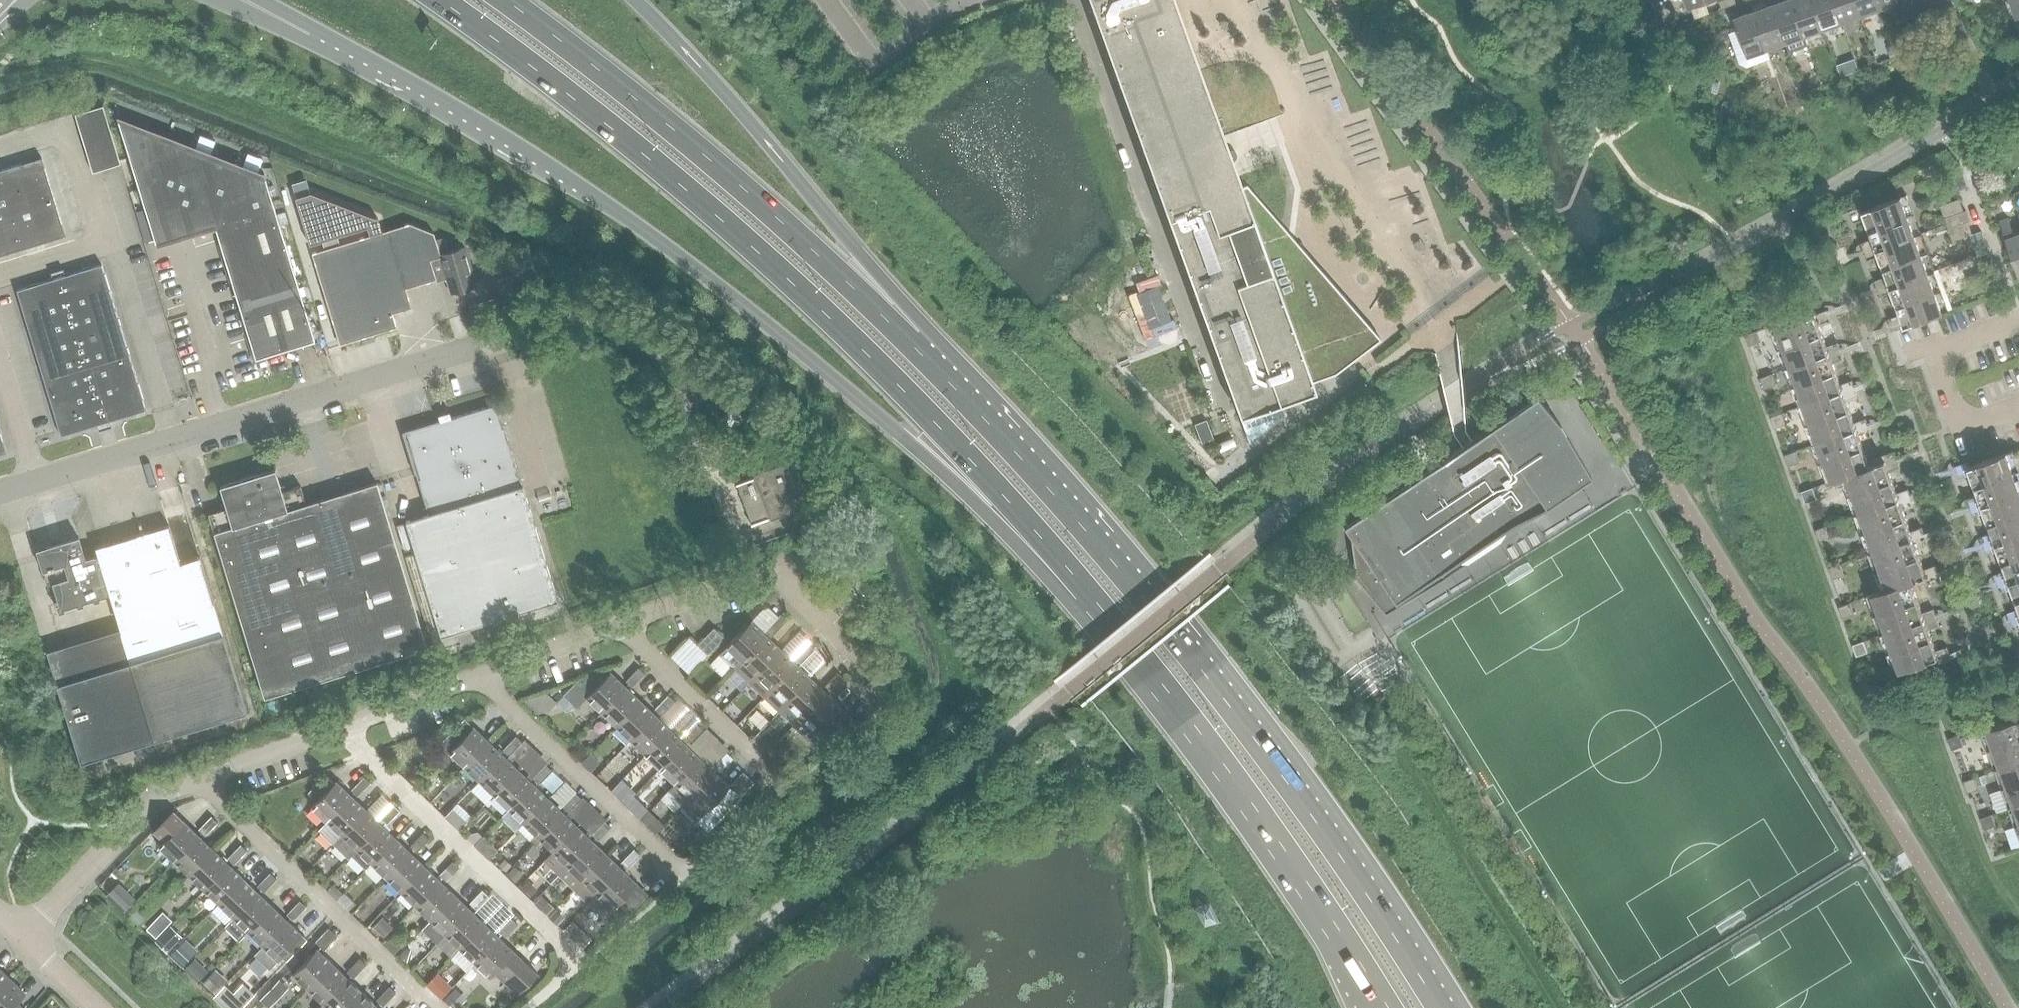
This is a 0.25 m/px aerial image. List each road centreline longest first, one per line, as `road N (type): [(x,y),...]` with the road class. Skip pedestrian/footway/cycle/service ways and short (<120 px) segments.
road 1 (trunk): [(312,28),(565,178),(723,294),(912,451),(1013,519)]
road 2 (trunk): [(1439,1007),(1212,685),(919,353)]
road 3 (trunk): [(437,0),(567,94),(744,240),(938,427),(1013,519)]
road 4 (unclassified): [(0,489),(487,340),(580,297),(682,362)]
road 5 (residential): [(481,680),(666,863),(686,870),(779,793),(777,778),(623,627)]
road 6 (trunk): [(1013,519),(1116,634),(1380,1007)]
road 7 (trunk): [(919,353),(688,142),(505,0)]
road 8 (trunk): [(919,353),(860,256),(633,0)]
road 9 (residential): [(338,729),(570,951),(576,965),(526,1007)]
road 10 (residential): [(437,1007),(199,782)]
road 11 (residential): [(21,937),(152,801),(199,782)]
road 12 (residential): [(802,609),(837,613),(847,604),(847,563),(836,550),(772,569)]
road 13 (residential): [(623,627),(772,569)]
road 14 (residential): [(481,680),(623,627)]
road 15 (residential): [(338,729),(481,680)]
road 16 (residential): [(199,782),(338,729)]

